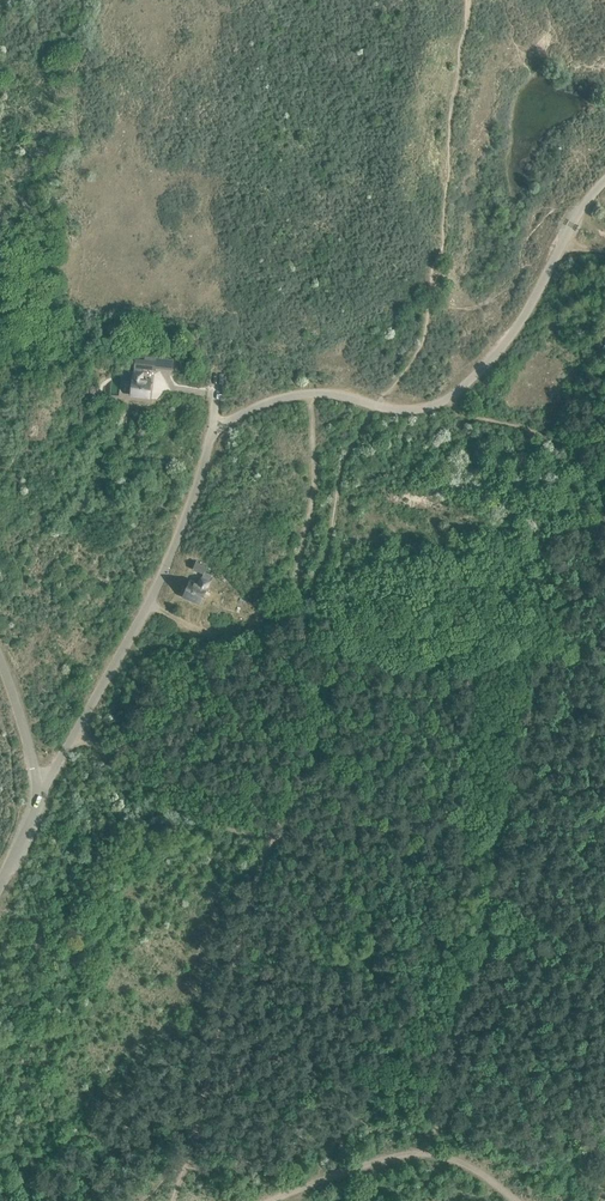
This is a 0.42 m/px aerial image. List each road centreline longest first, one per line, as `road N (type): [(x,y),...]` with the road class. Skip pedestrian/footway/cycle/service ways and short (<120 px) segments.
road 1 (unclassified): [(214,429),(261,404),(313,396),(398,411),(460,392),(518,327),(578,211),(604,183)]
road 2 (unclassified): [(42,795),(164,572),(214,429)]
road 3 (unclassified): [(42,795),(0,663)]

